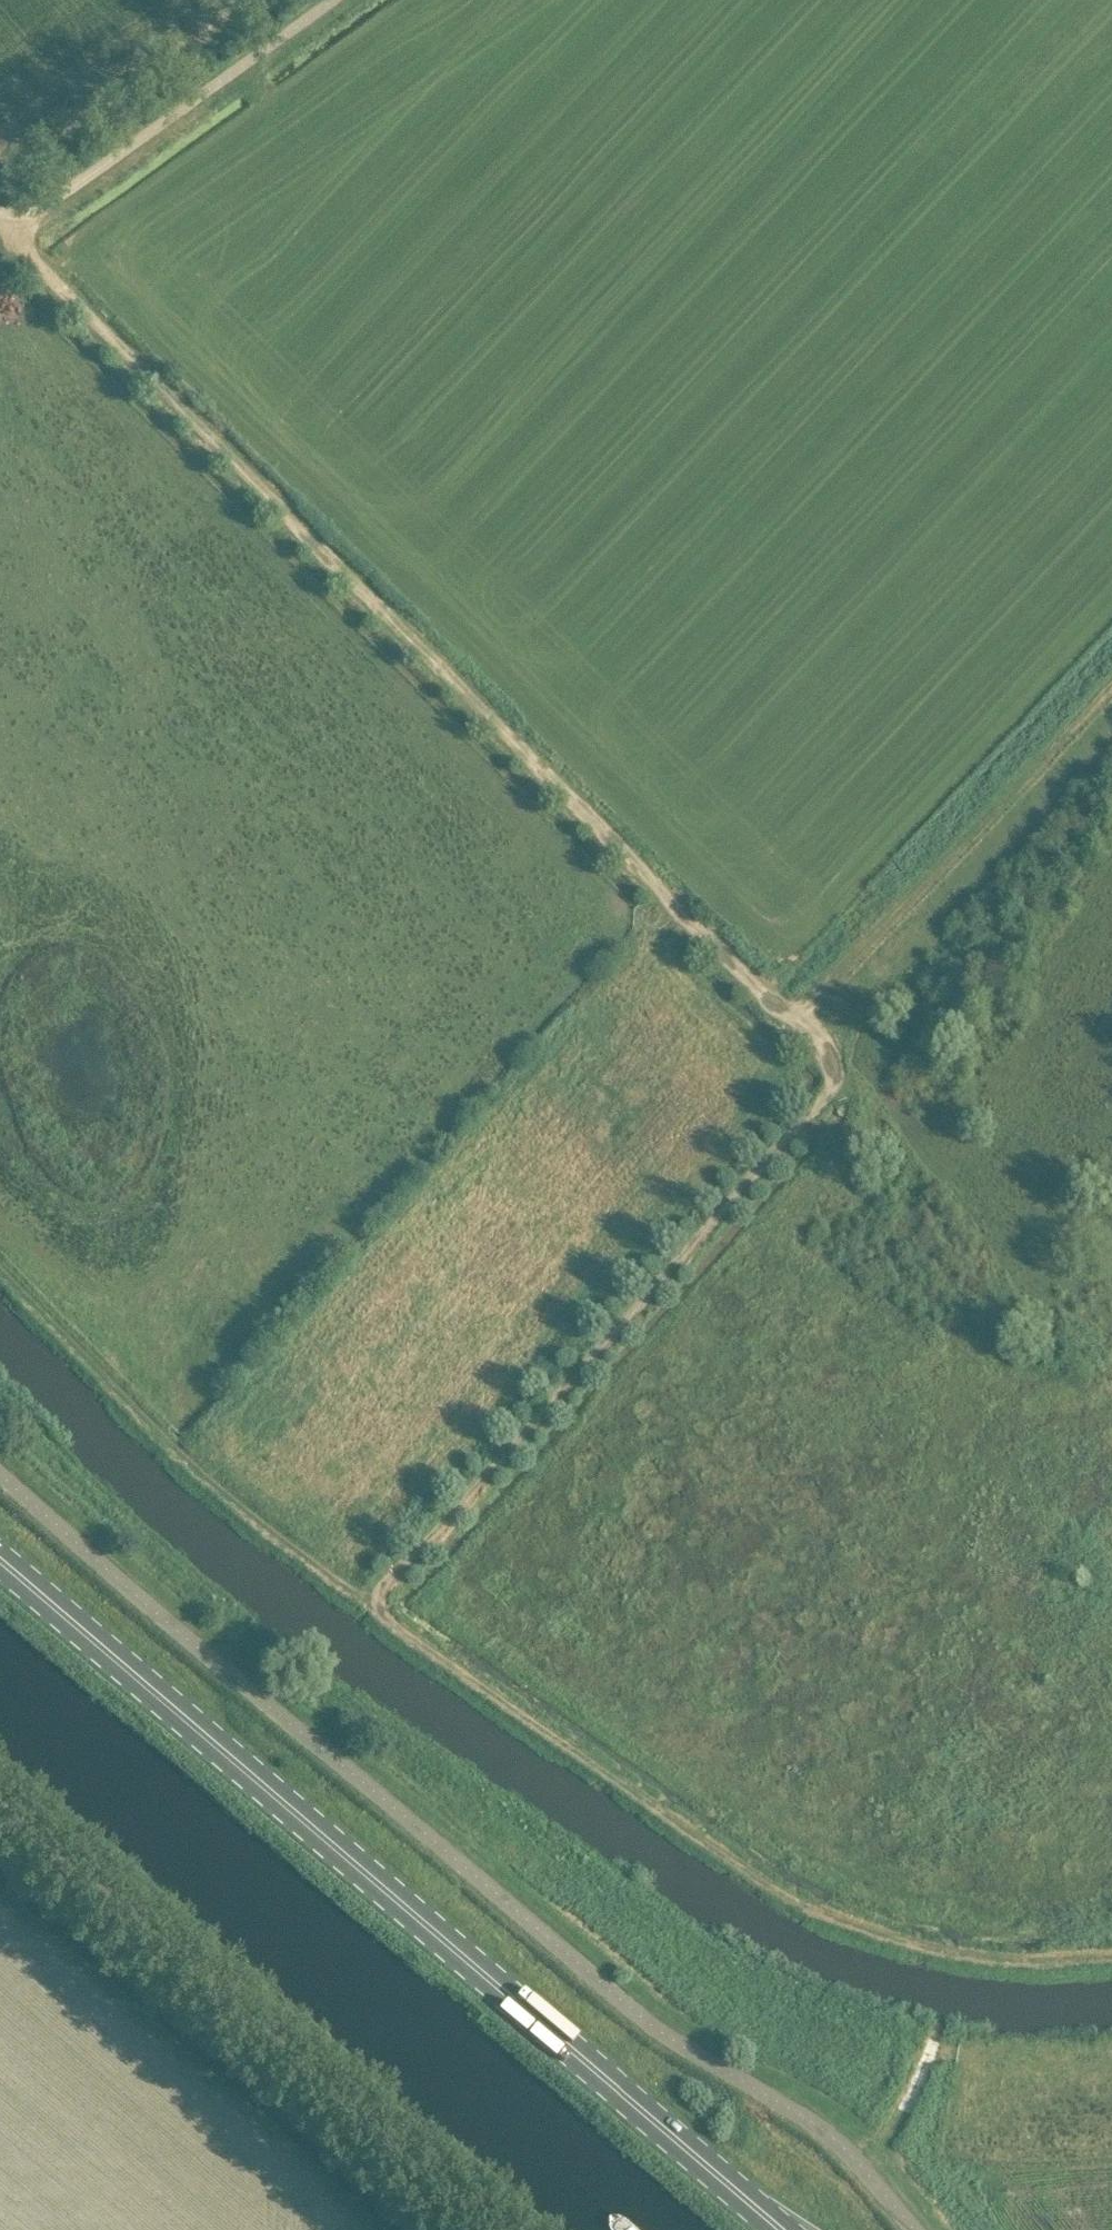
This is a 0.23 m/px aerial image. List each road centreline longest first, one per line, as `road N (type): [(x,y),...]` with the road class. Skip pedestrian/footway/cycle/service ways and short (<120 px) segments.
road 1 (unclassified): [(915,2229),(829,2137),(643,2030),(457,1879),(0,1473)]
road 2 (primary): [(775,2229),(0,1568)]
road 3 (track): [(371,1604),(395,1629),(836,1914),(945,1951),(1028,1960),(1111,1955)]
road 4 (unclassified): [(471,2229),(0,1828)]
road 5 (track): [(0,1272),(211,1482),(371,1604)]

